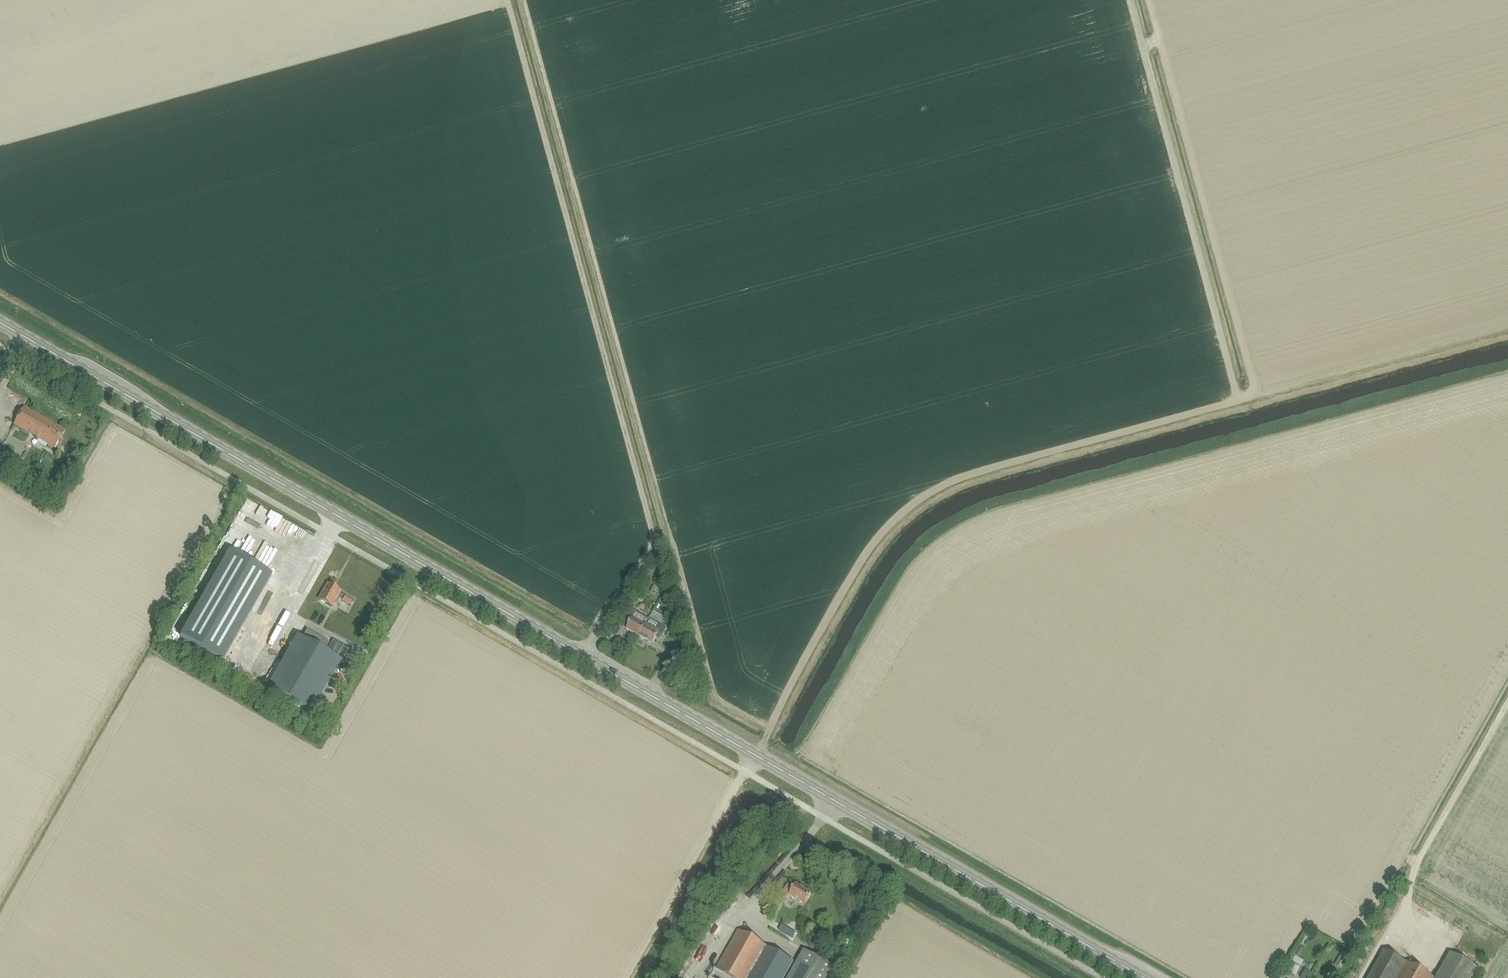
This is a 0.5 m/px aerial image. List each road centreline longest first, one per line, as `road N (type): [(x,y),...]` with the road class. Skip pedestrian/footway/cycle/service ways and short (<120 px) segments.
road 1 (primary): [(583,656),(30,339)]
road 2 (primary): [(1145,977),(833,800)]
road 3 (track): [(737,784),(626,977)]
road 4 (primary): [(754,754),(649,694)]

